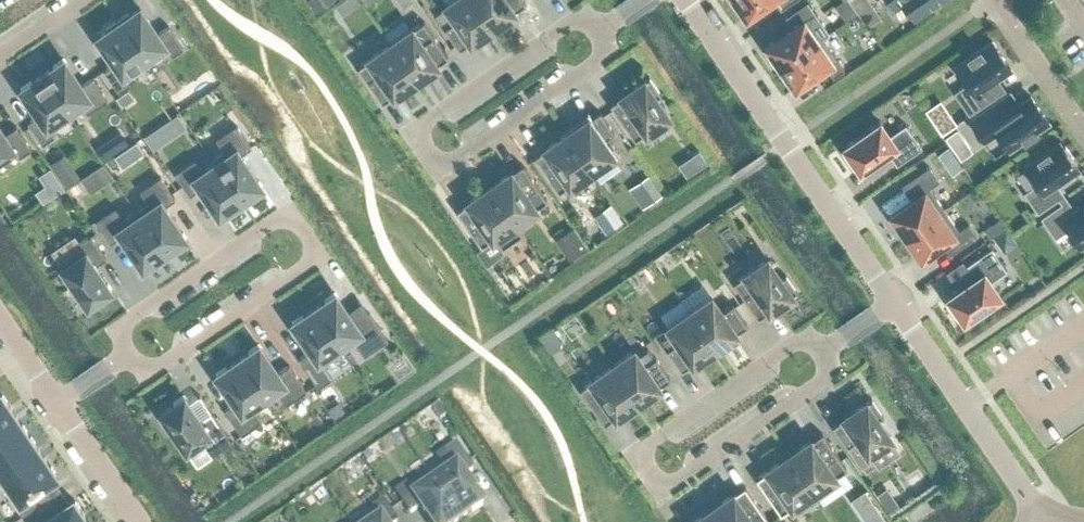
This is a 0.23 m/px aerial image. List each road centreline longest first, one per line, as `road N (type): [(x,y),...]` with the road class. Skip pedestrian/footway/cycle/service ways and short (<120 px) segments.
road 1 (residential): [(122,355),(158,366),(310,264),(314,240),(301,218),(271,216),(129,316),(123,331)]
road 2 (residential): [(827,347),(790,344),(634,451),(661,491),(817,383),(830,361)]
road 3 (residential): [(601,25),(567,22),(412,130),(438,168),(595,61),(604,35)]
road 4 (residential): [(689,0),(894,299)]
road 5 (residential): [(894,299),(1049,515)]
road 6 (residential): [(997,0),(1083,126)]
road 7 (residential): [(51,406),(130,521)]

